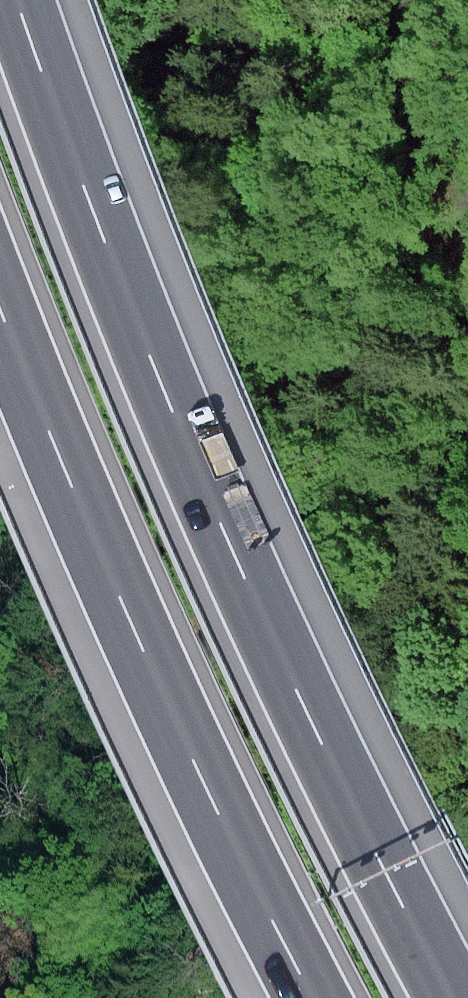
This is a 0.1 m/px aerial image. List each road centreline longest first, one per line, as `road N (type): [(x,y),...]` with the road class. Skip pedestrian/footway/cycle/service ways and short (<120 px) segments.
road 1 (motorway): [(456,997),(234,549),(97,214),(22,0)]
road 2 (motorway): [(0,316),(178,738),(309,997)]
road 3 (track): [(467,200),(434,115),(416,0)]

